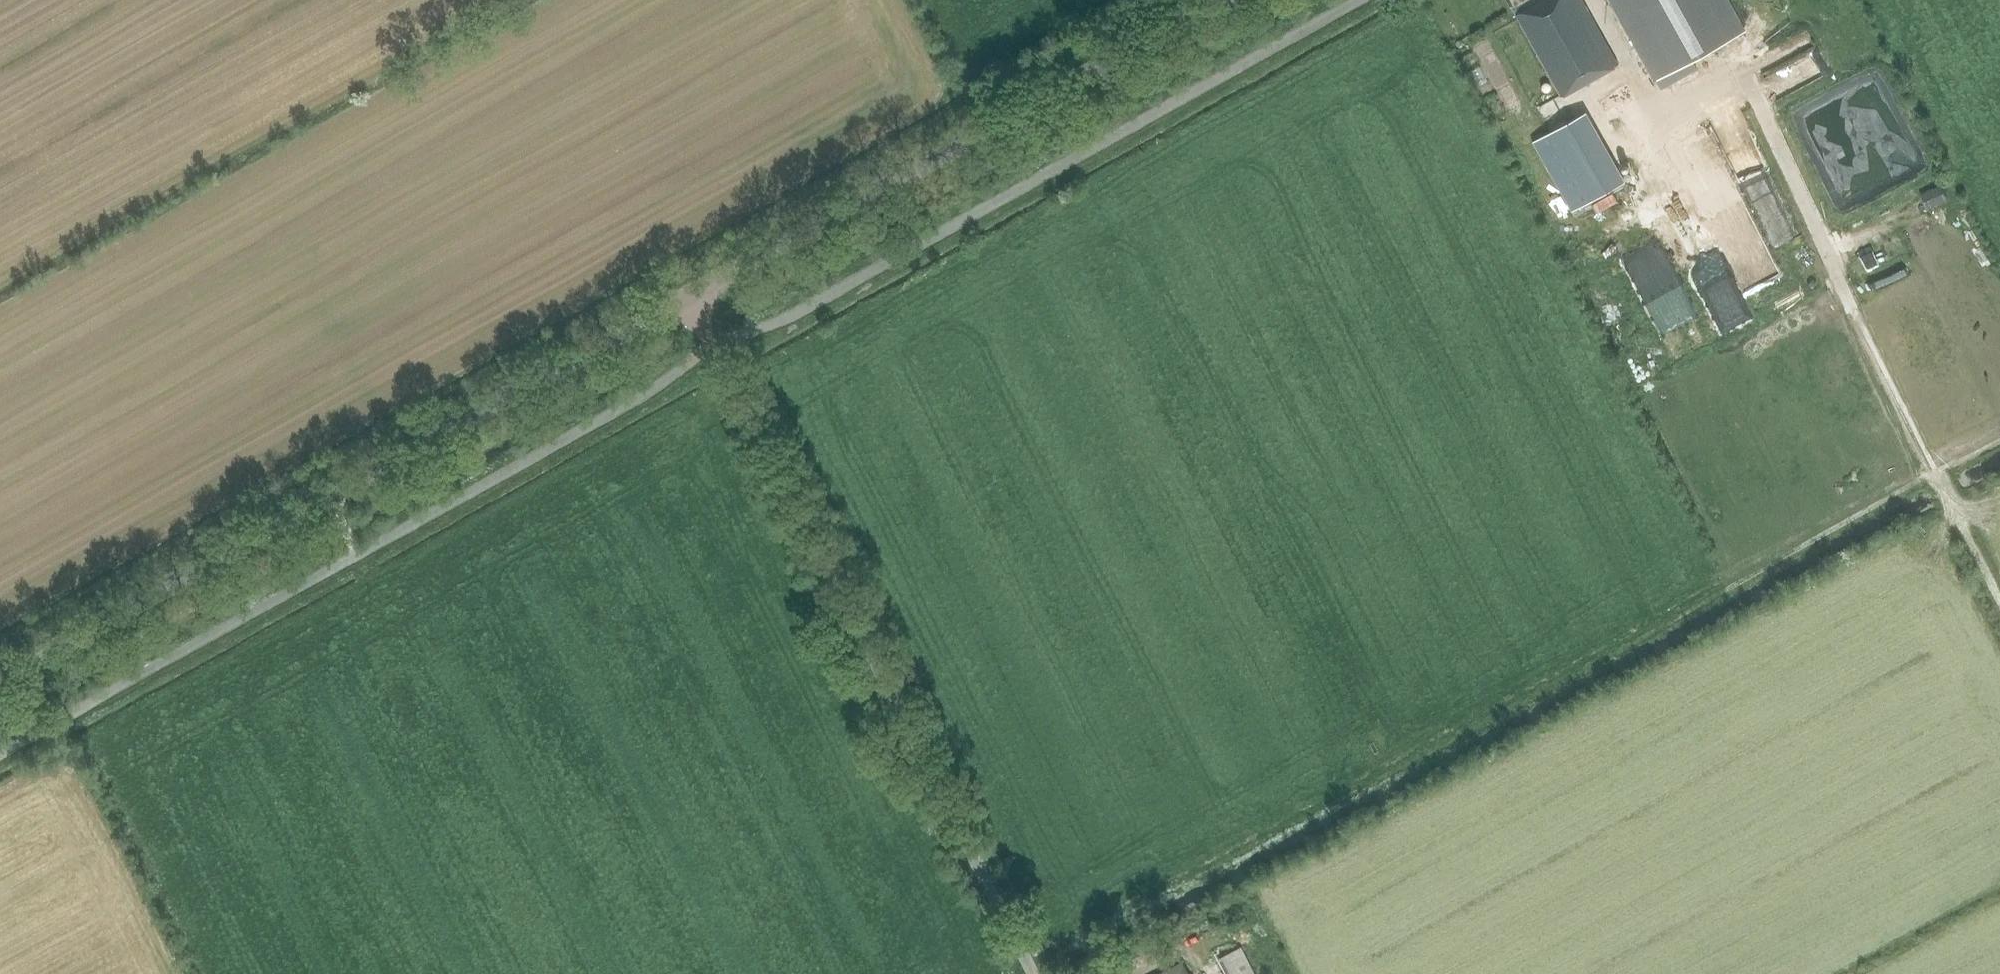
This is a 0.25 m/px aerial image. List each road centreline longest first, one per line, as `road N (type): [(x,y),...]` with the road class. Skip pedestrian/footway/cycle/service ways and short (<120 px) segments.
road 1 (secondary): [(0,680),(1222,0)]

